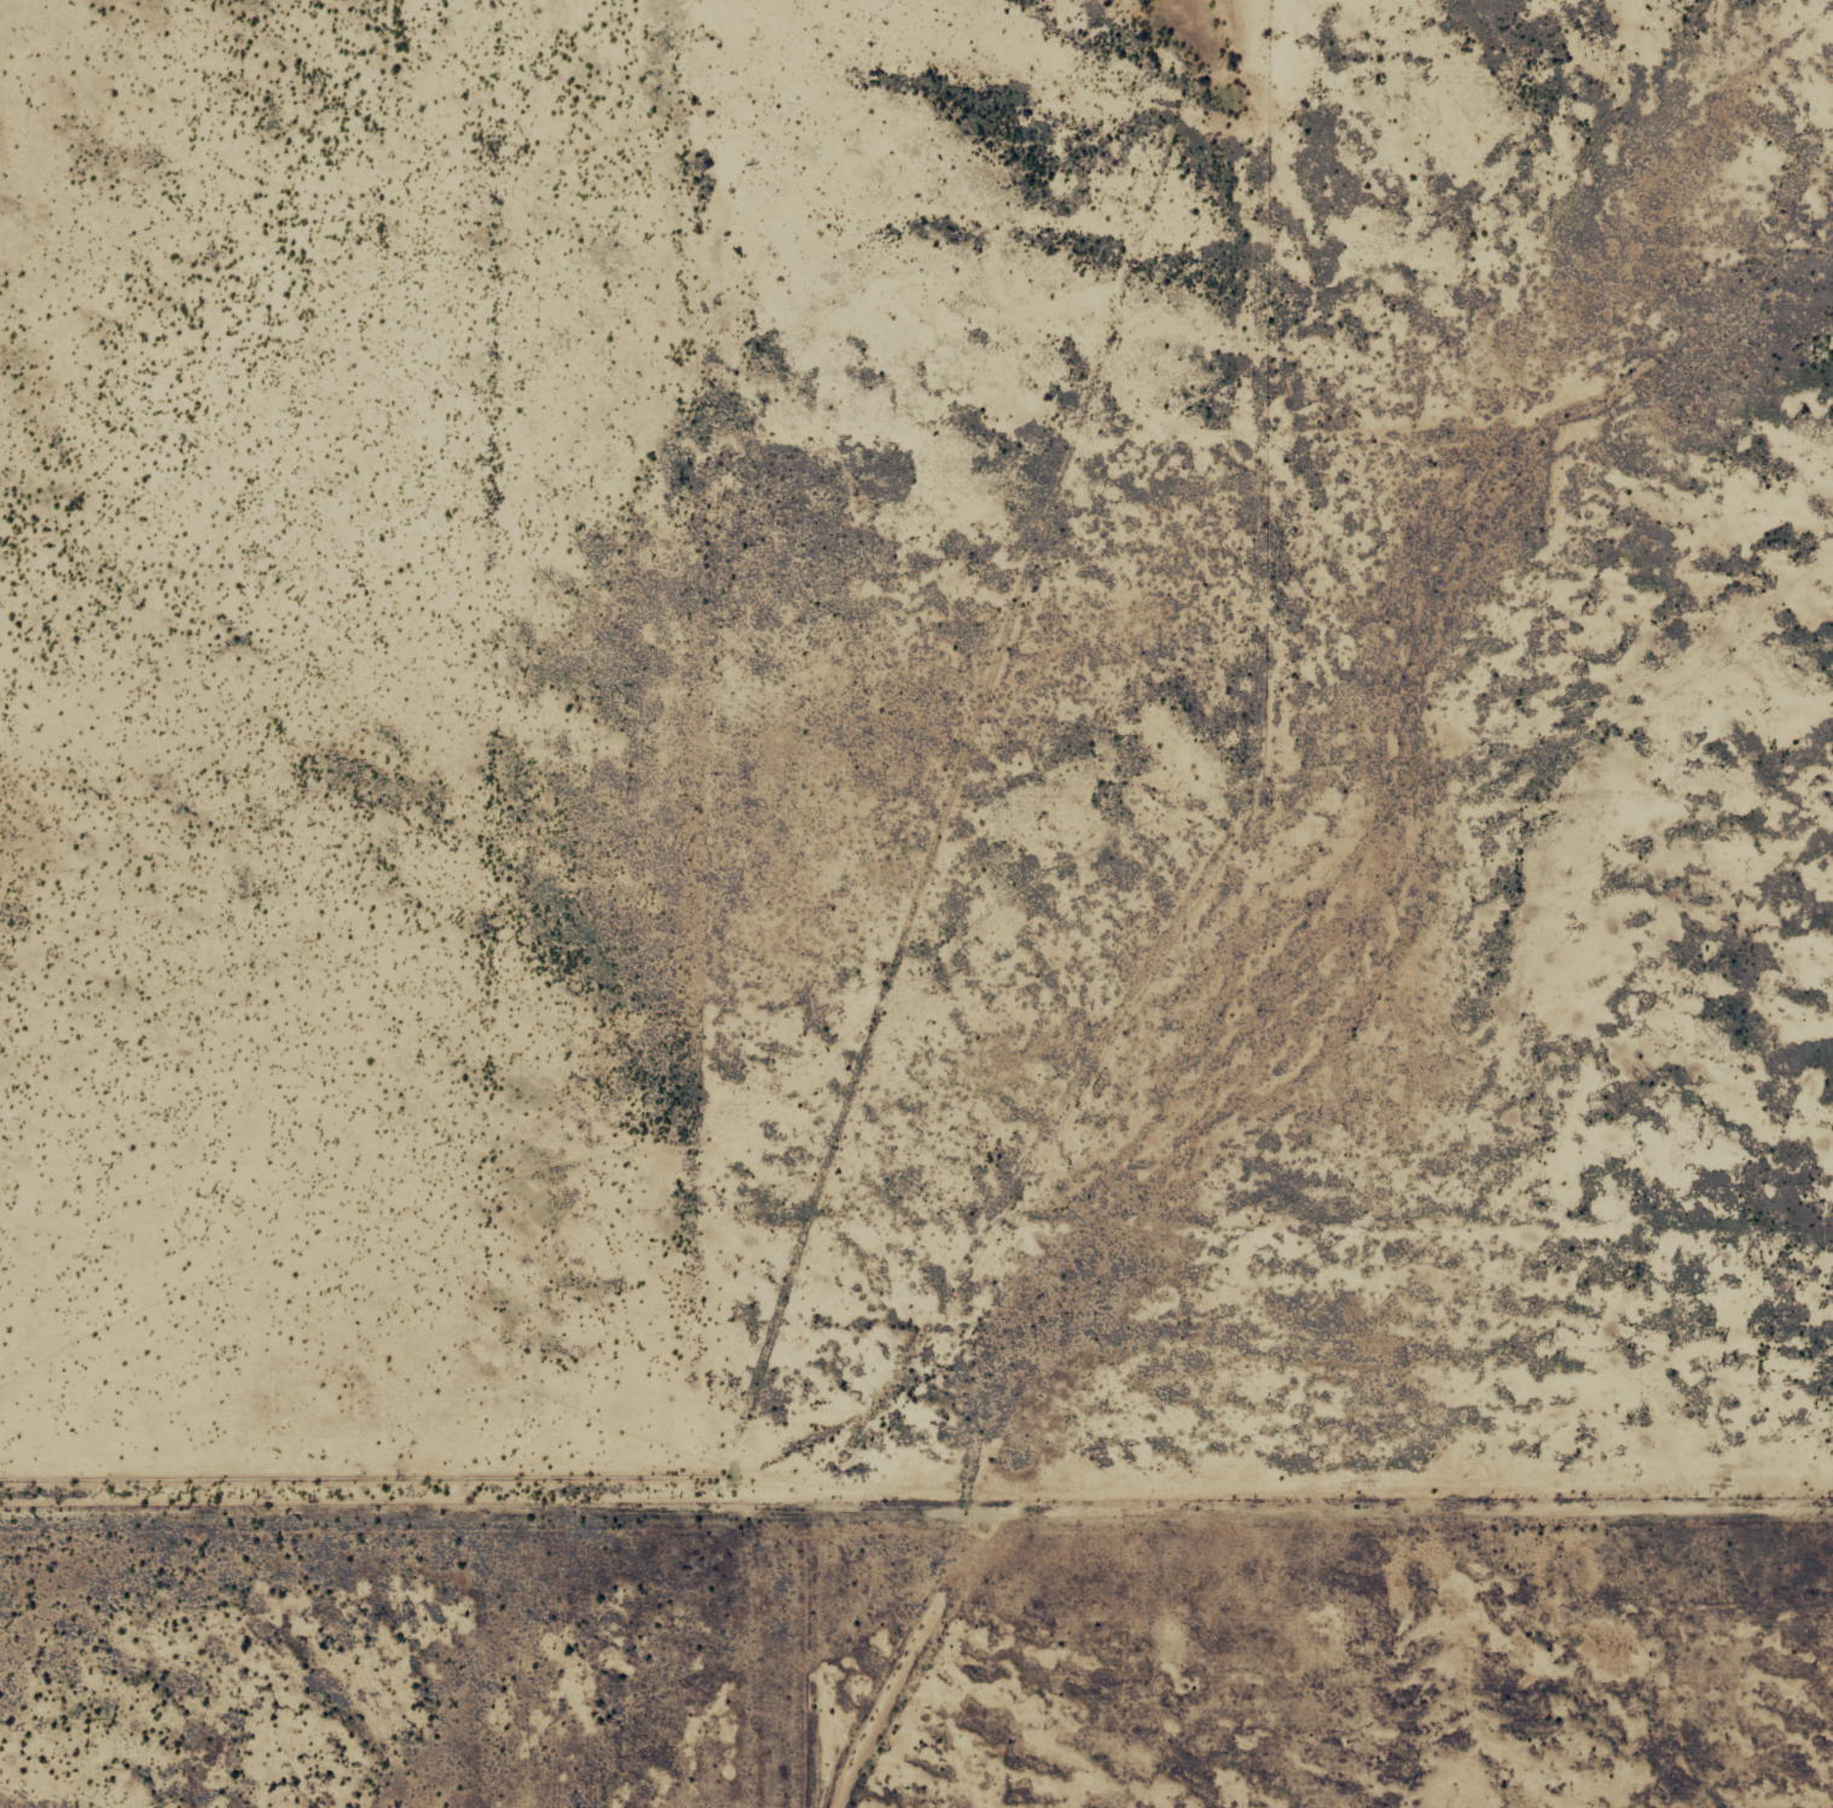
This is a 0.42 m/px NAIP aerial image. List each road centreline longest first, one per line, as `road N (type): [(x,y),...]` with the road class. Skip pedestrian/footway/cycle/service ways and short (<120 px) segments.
road 1 (track): [(0,1551),(1832,1547)]

